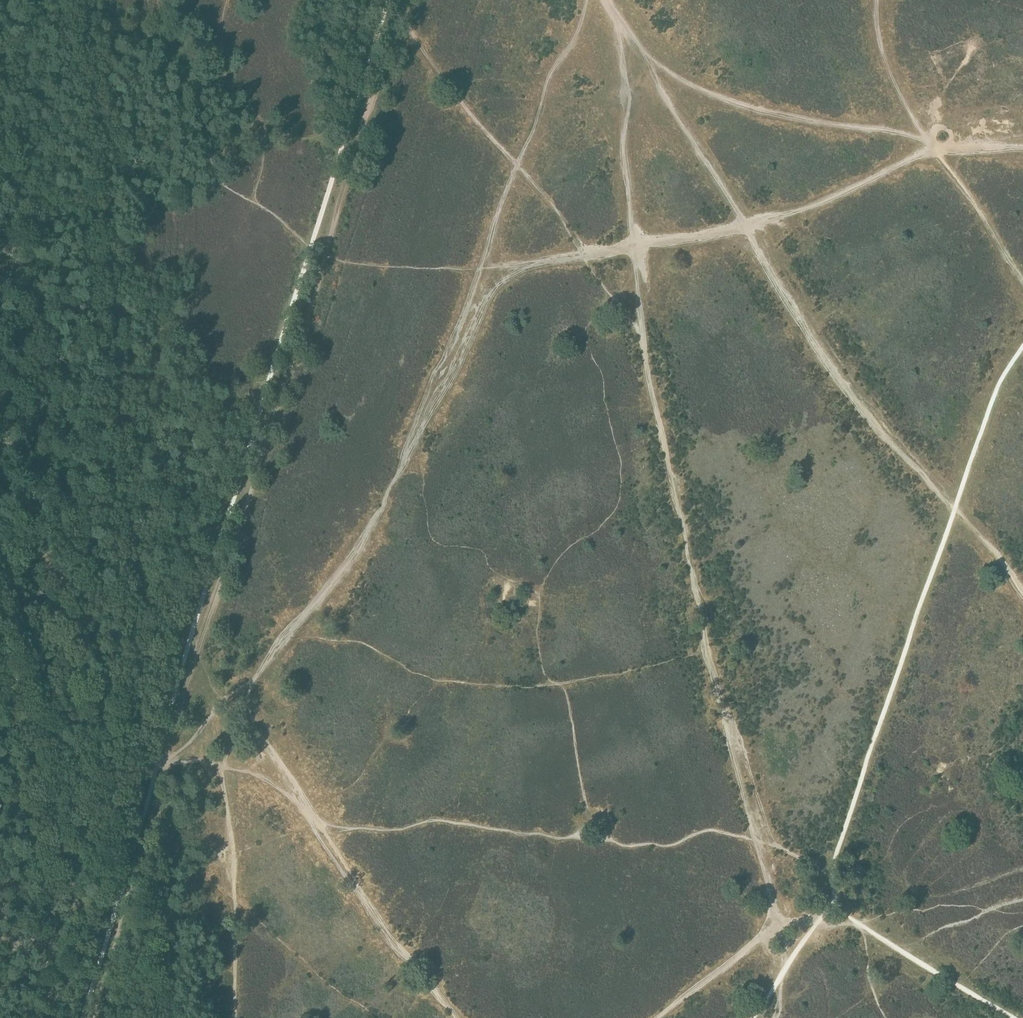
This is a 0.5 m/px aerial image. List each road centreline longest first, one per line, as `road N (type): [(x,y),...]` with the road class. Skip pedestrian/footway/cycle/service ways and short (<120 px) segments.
road 1 (track): [(32,724),(57,852)]

